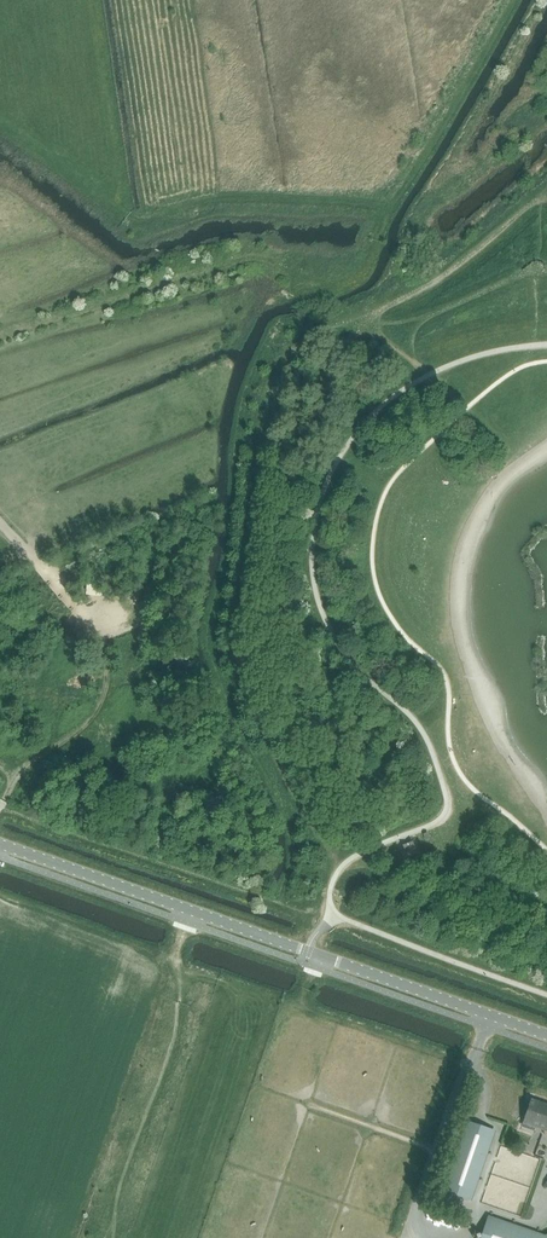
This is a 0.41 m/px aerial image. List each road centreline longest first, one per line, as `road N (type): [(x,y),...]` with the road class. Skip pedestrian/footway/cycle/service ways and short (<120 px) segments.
road 1 (track): [(513,0),(351,281),(311,295),(222,260),(0,334)]
road 2 (tertiary): [(546,1035),(0,845)]
road 3 (track): [(0,524),(74,603),(106,664),(105,689),(79,732),(25,766),(0,803)]

